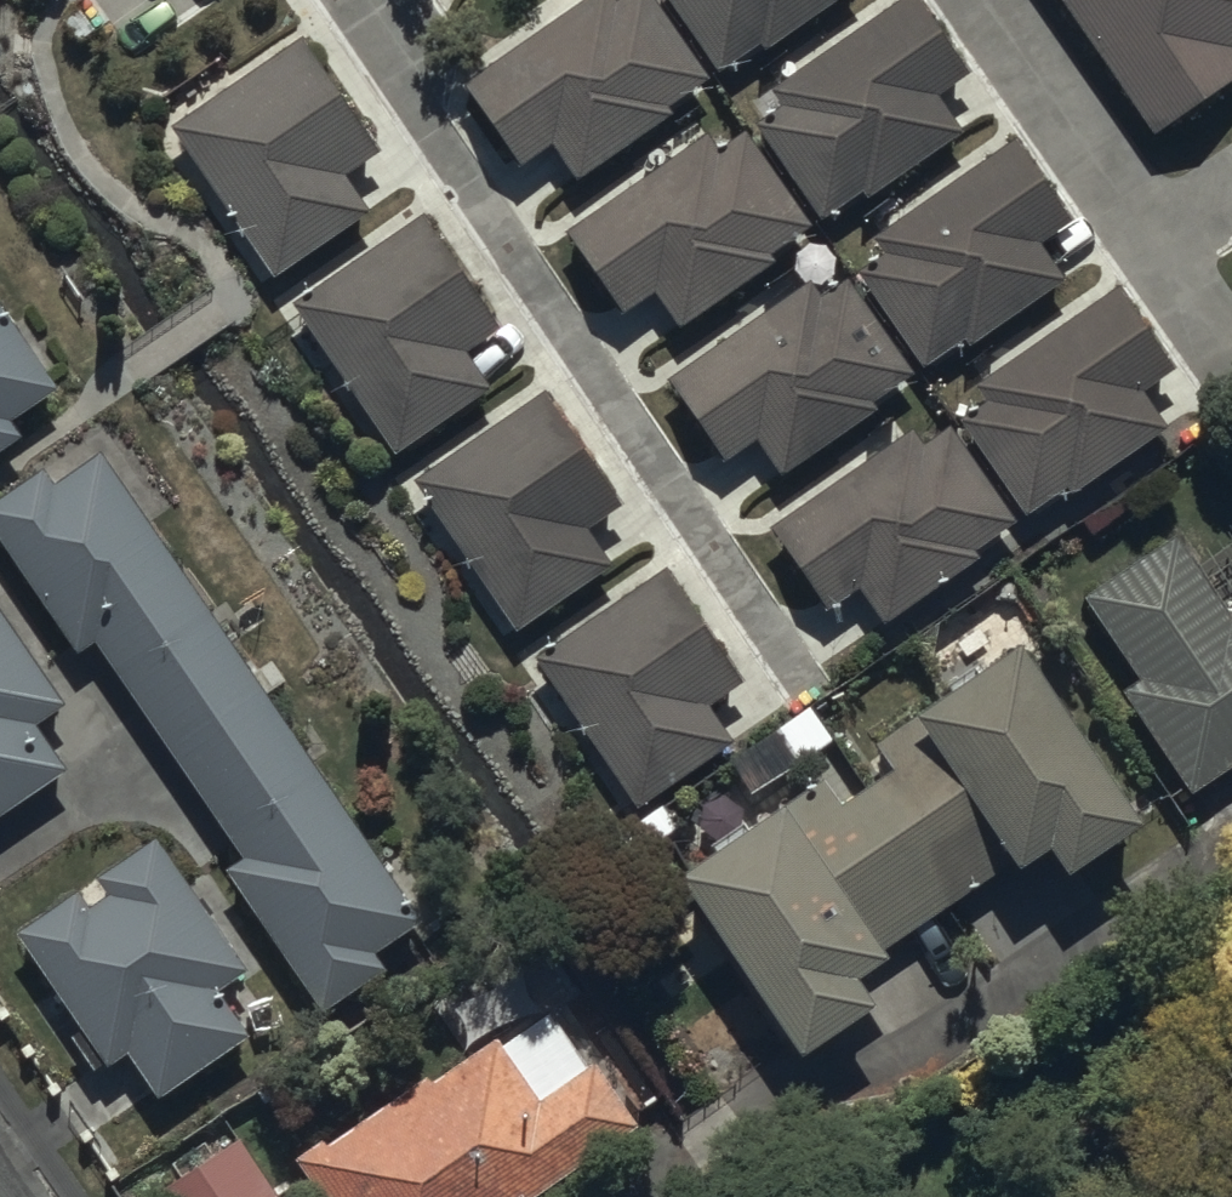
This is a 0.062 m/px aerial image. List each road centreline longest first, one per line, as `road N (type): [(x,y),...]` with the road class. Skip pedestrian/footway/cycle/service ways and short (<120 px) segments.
road 1 (residential): [(1155,891),(925,1044),(780,1091),(617,1196)]

